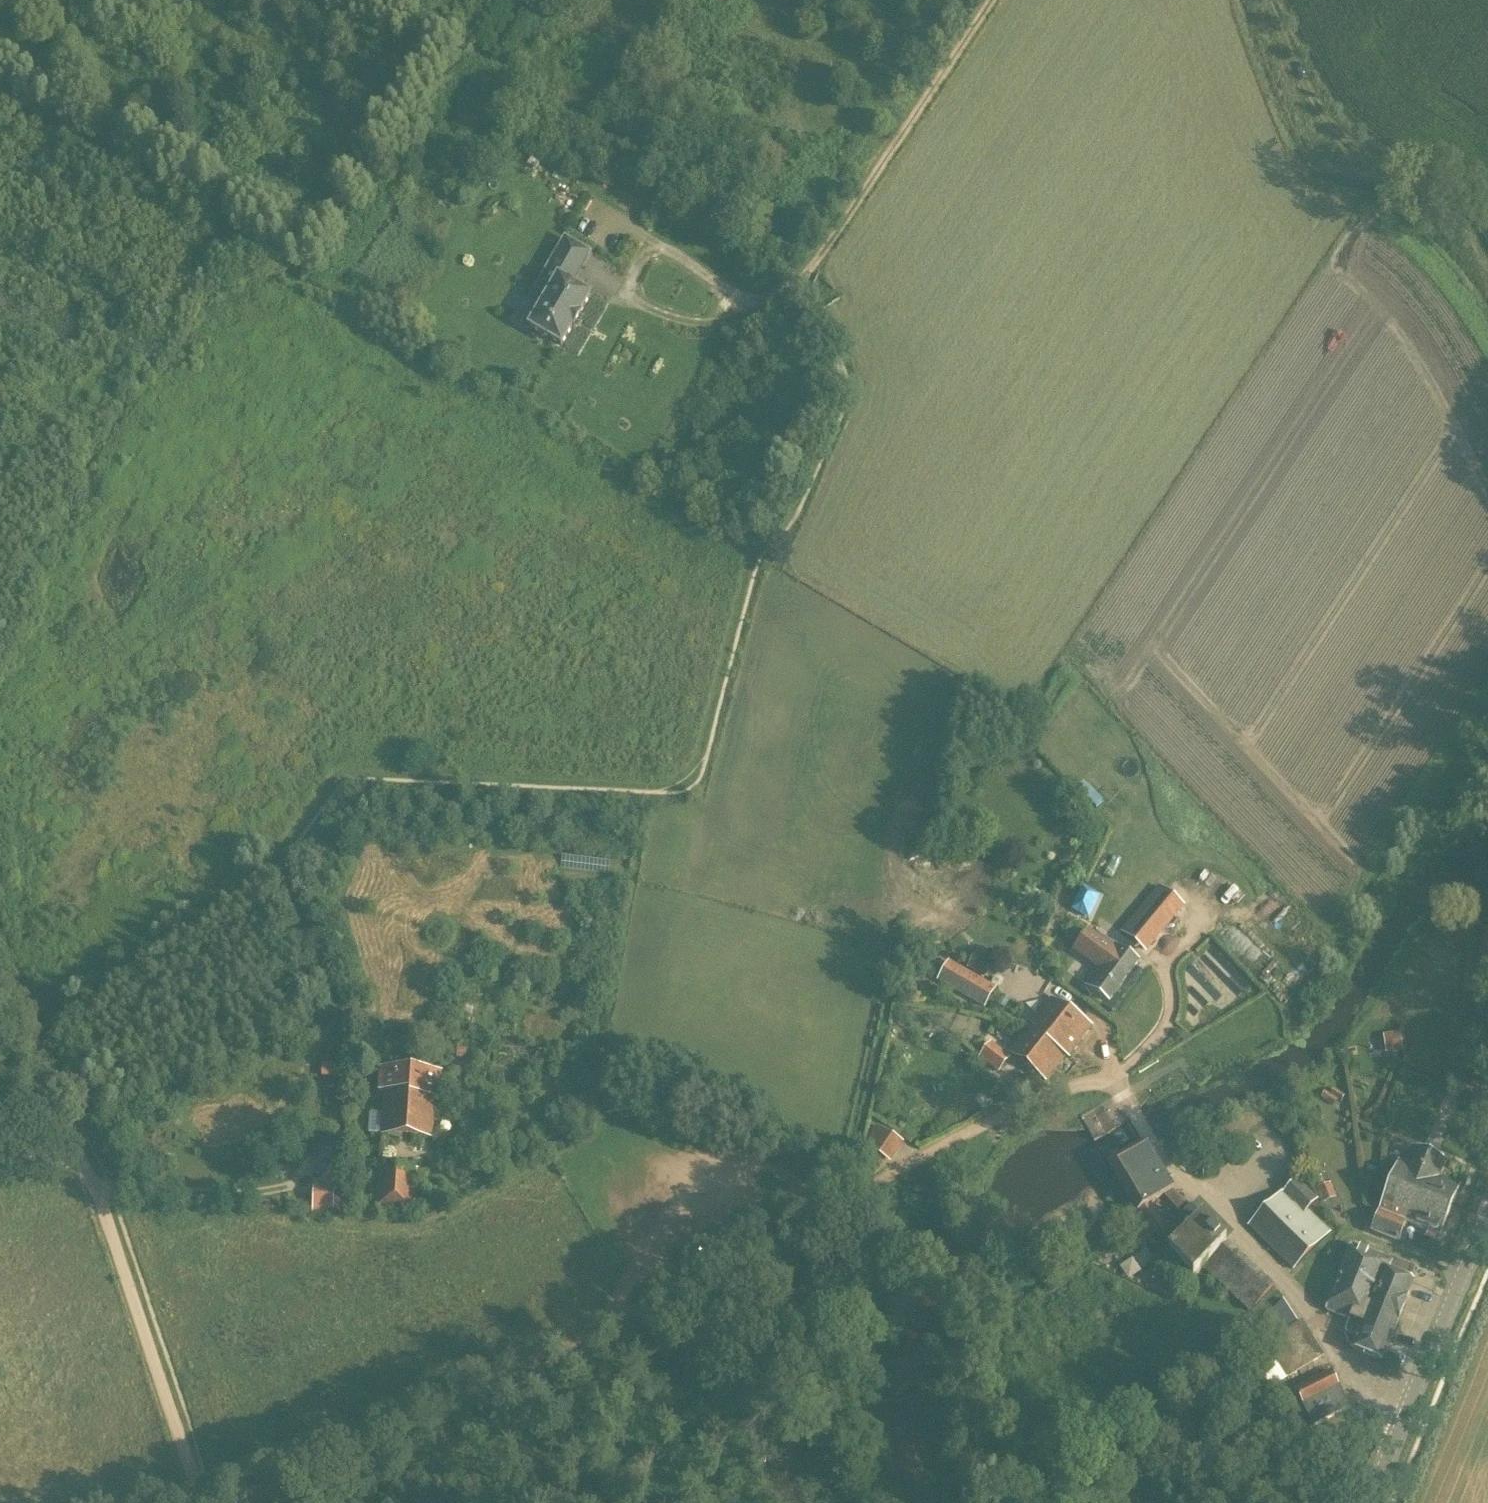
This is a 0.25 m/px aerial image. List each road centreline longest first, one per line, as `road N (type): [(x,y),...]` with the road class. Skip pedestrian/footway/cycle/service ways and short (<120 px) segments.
road 1 (track): [(1130,1110),(1114,1079),(1045,1096),(240,1502)]
road 2 (track): [(419,13),(820,256)]
road 3 (unclassified): [(1406,1410),(1372,1395),(1337,1361),(1293,1293),(1174,1174),(1130,1110)]
road 4 (track): [(199,1502),(96,1189),(80,1166)]
road 5 (track): [(1487,263),(1440,196),(1334,124),(1267,0)]
road 6 (track): [(803,281),(990,0)]
road 7 (track): [(1047,985),(1093,1019),(1114,1079),(1165,1028),(1168,988),(1158,955)]
road 8 (track): [(747,303),(665,248),(645,257),(632,278),(636,300),(664,312),(730,316)]
road 9 (track): [(96,1189),(313,1201)]
road 10 (secondary): [(1406,1410),(1487,1216)]
road 11 (track): [(916,112),(746,0)]
road 12 (track): [(80,1166),(31,1051)]

